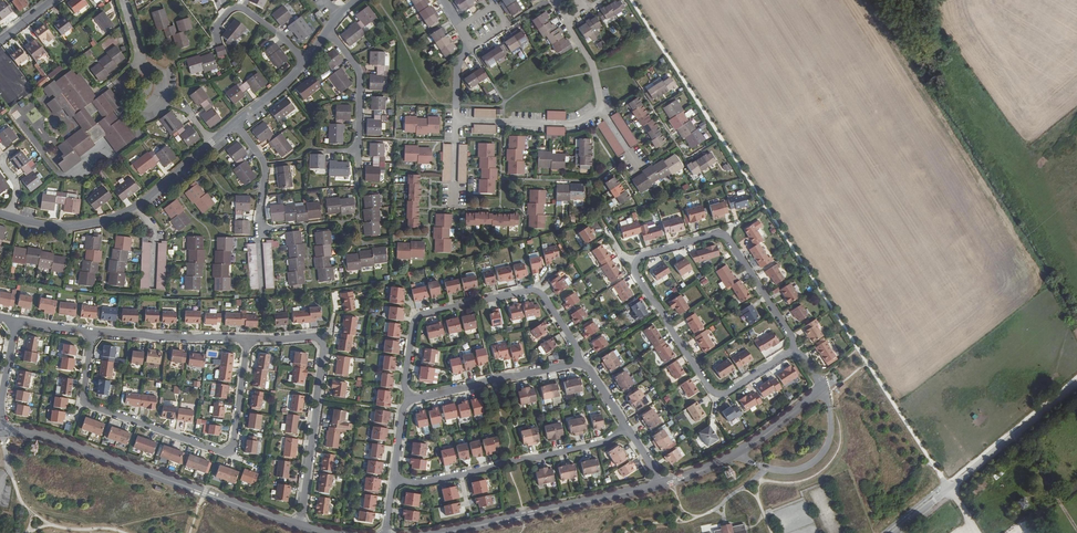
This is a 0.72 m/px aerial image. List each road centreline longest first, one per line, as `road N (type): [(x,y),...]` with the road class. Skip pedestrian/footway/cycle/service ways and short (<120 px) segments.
road 1 (residential): [(794,349),(724,234),(640,255),(634,276),(709,388),(731,391)]
road 2 (residential): [(92,330),(84,402),(224,453),(233,445),(248,339)]
road 3 (residential): [(299,526),(50,438),(4,432)]
road 4 (residential): [(581,361),(540,294),(529,289),(413,317),(403,399)]
road 5 (residential): [(236,123),(121,214),(69,226),(9,217)]
road 6 (residential): [(248,339),(321,341),(299,526)]
road 7 (residential): [(393,481),(424,483),(586,447),(626,428)]
road 8 (residential): [(794,349),(821,389),(746,447),(662,485)]
road 9 (residential): [(1076,384),(895,532)]
road 10 (residential): [(662,485),(447,532)]
road 11 (residential): [(403,399),(581,361)]
road 12 (residential): [(92,330),(248,339)]
road 13 (residential): [(602,111),(573,123),(457,121)]
road 14 (residential): [(290,226),(260,228),(265,164),(236,123)]
road 15 (residential): [(358,151),(359,72),(328,32)]
road 16 (residential): [(305,61),(239,8),(218,26),(219,43)]

